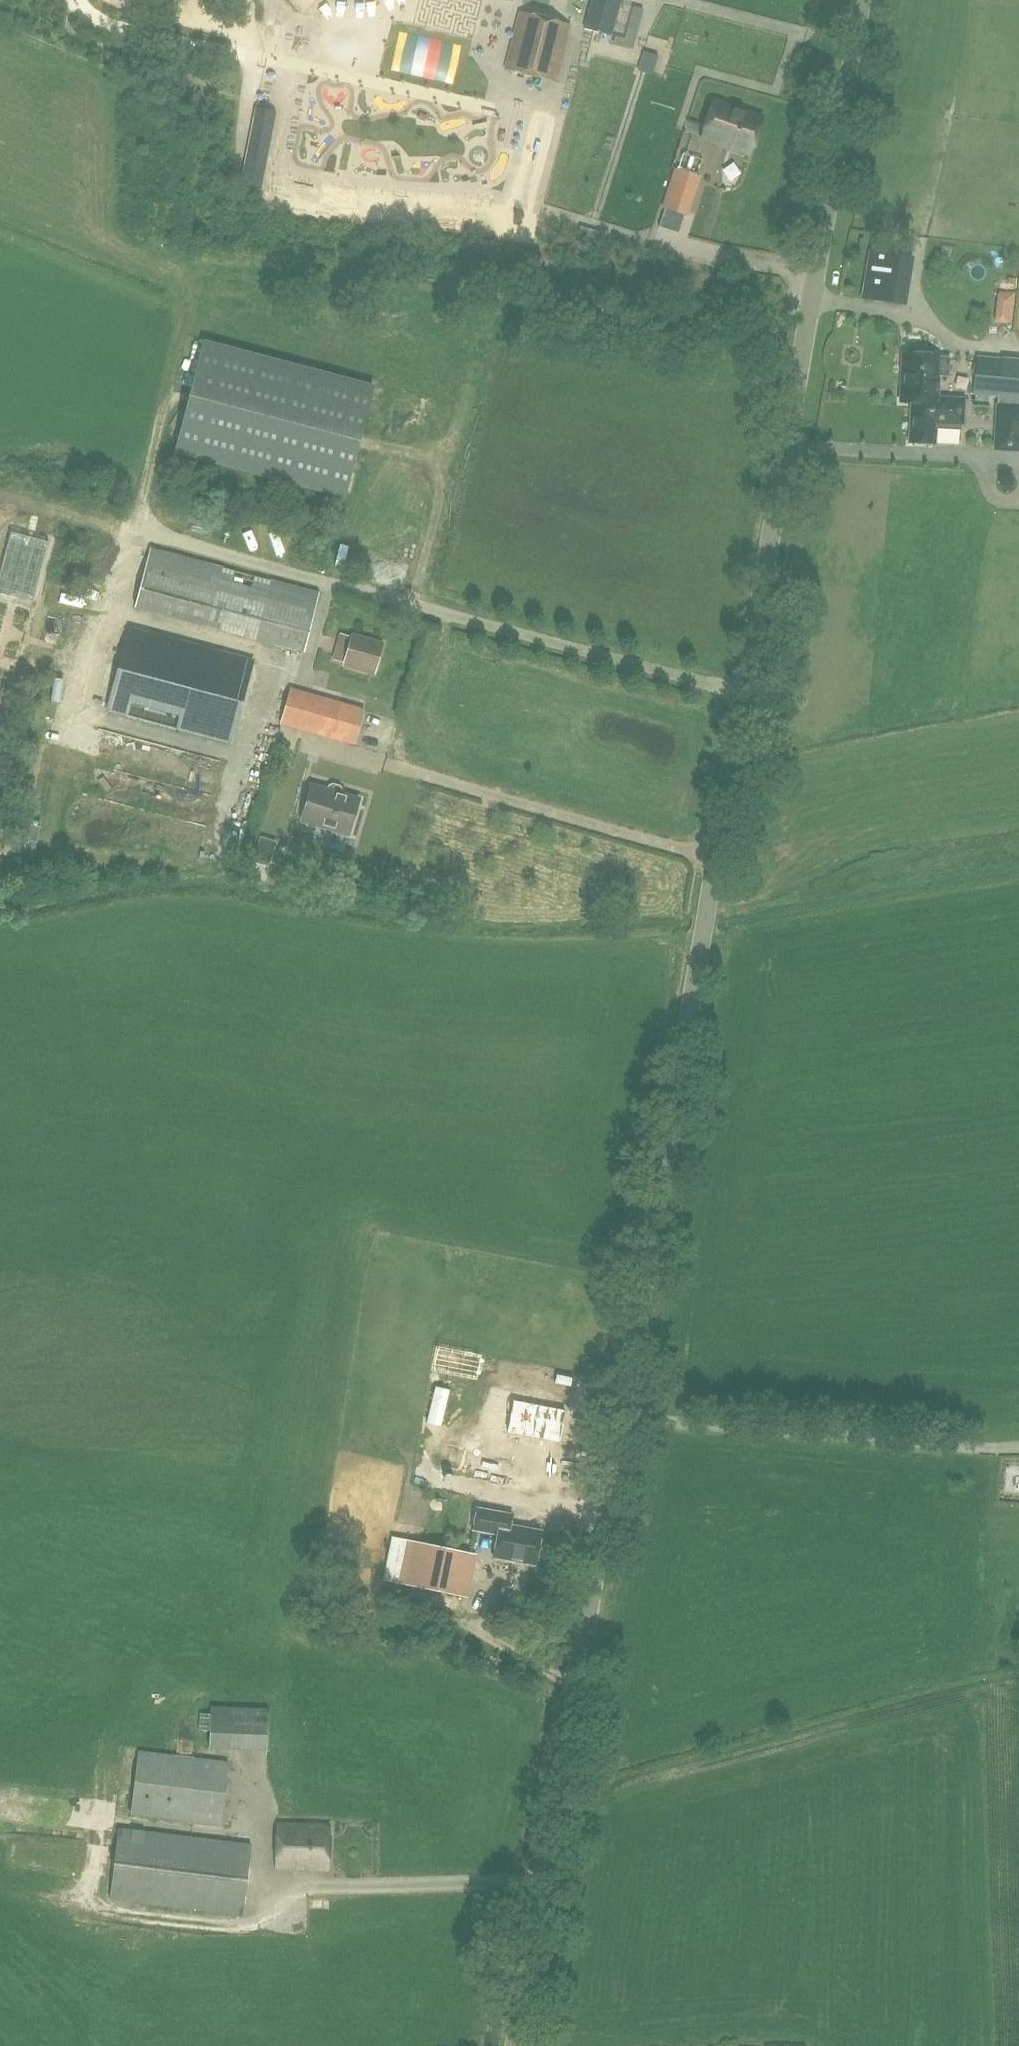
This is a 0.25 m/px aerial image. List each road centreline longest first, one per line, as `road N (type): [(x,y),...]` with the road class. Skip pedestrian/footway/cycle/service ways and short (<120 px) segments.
road 1 (unclassified): [(620,1416),(864,0)]
road 2 (unclassified): [(543,1882),(620,1416)]
road 3 (unclassified): [(1018,1442),(620,1416)]
road 4 (unclassified): [(543,1882),(311,1886)]
road 5 (unclassified): [(513,2045),(543,1882)]

